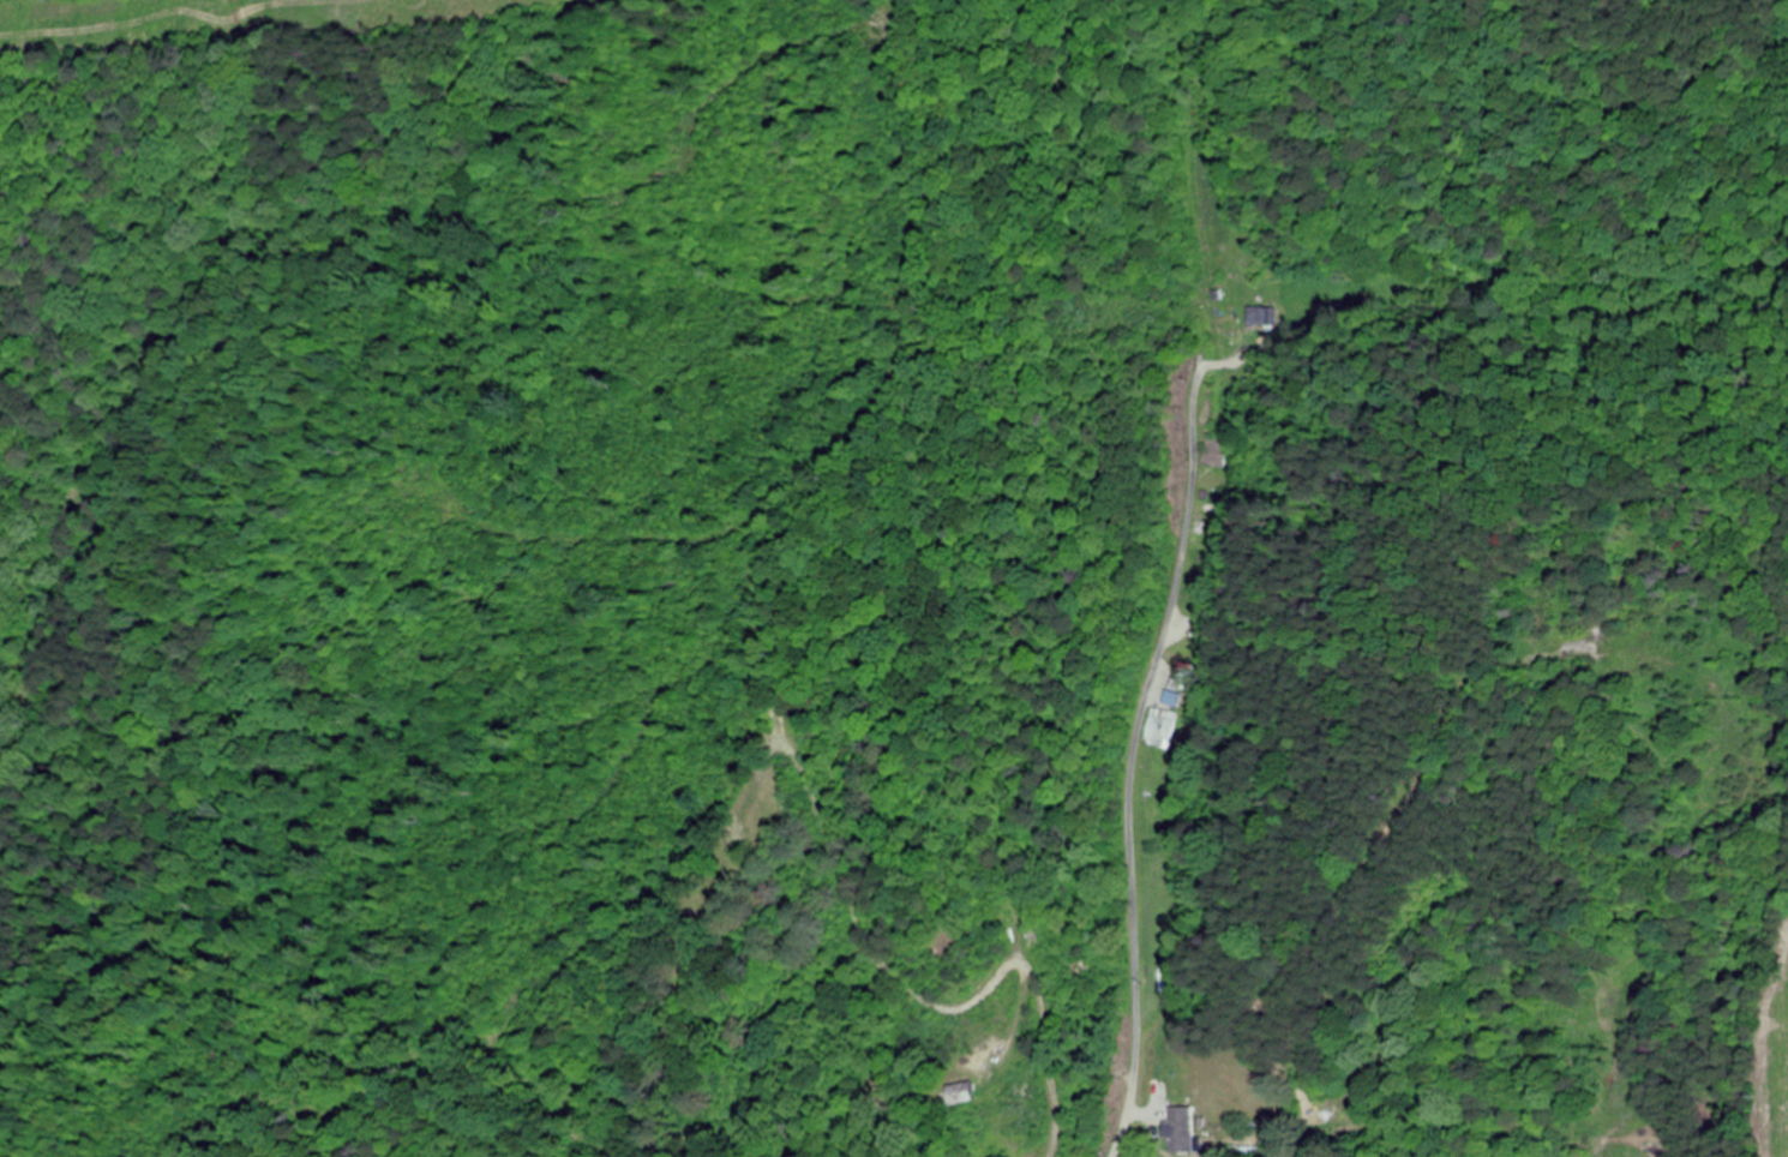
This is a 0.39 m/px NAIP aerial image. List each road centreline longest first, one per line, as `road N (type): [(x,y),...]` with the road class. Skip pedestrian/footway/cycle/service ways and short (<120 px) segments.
road 1 (residential): [(1114,1156),(1133,1085),(1136,1013),(1129,773),(1182,547),(1200,355)]

